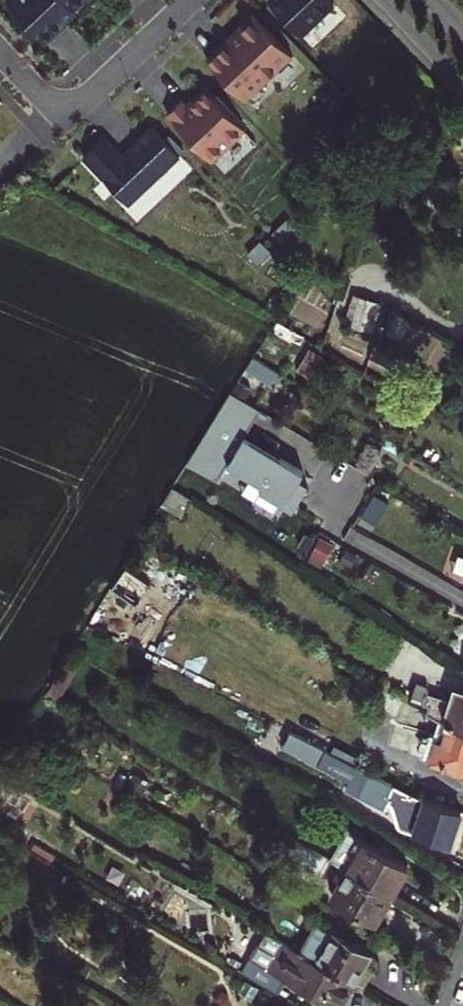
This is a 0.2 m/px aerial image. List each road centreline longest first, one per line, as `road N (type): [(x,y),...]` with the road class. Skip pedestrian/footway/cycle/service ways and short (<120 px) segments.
road 1 (residential): [(190,0),(78,103),(49,100),(0,51)]

